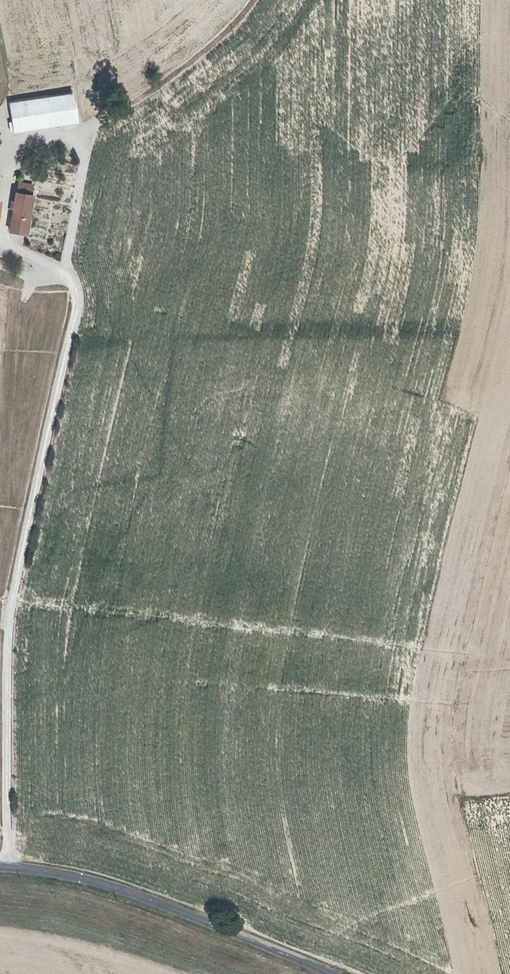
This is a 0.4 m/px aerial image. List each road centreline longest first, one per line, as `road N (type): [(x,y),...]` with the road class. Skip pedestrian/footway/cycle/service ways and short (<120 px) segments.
road 1 (unclassified): [(92,125),(65,246),(75,324),(8,635),(8,869)]
road 2 (tertiary): [(326,973),(83,880),(8,869)]
road 3 (track): [(256,0),(232,33),(151,94),(92,125),(4,141),(0,131)]

